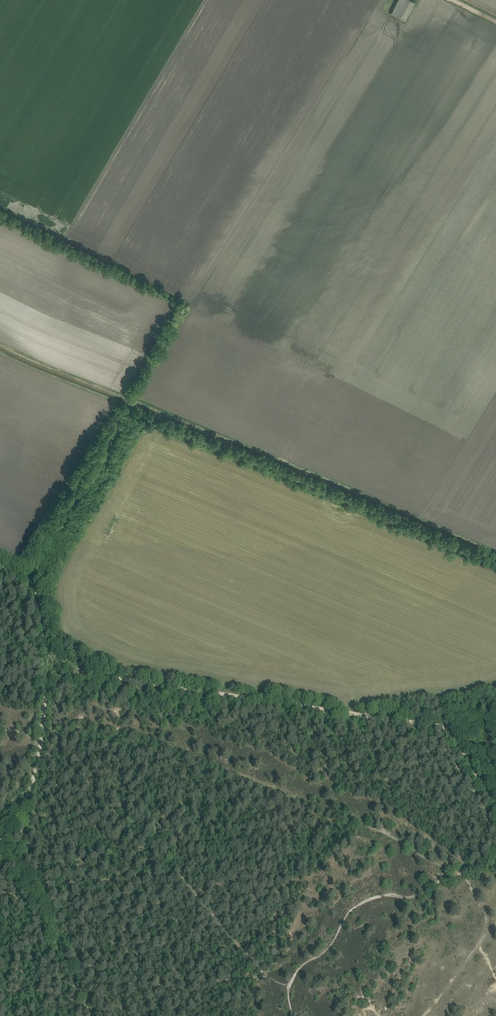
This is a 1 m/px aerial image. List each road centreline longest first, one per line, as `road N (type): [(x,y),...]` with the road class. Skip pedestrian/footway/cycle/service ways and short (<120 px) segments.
road 1 (track): [(495,554),(0,342)]
road 2 (track): [(495,810),(435,726),(91,675),(50,650)]
road 3 (track): [(86,1004),(26,884)]
road 4 (track): [(42,724),(36,768),(4,841)]

